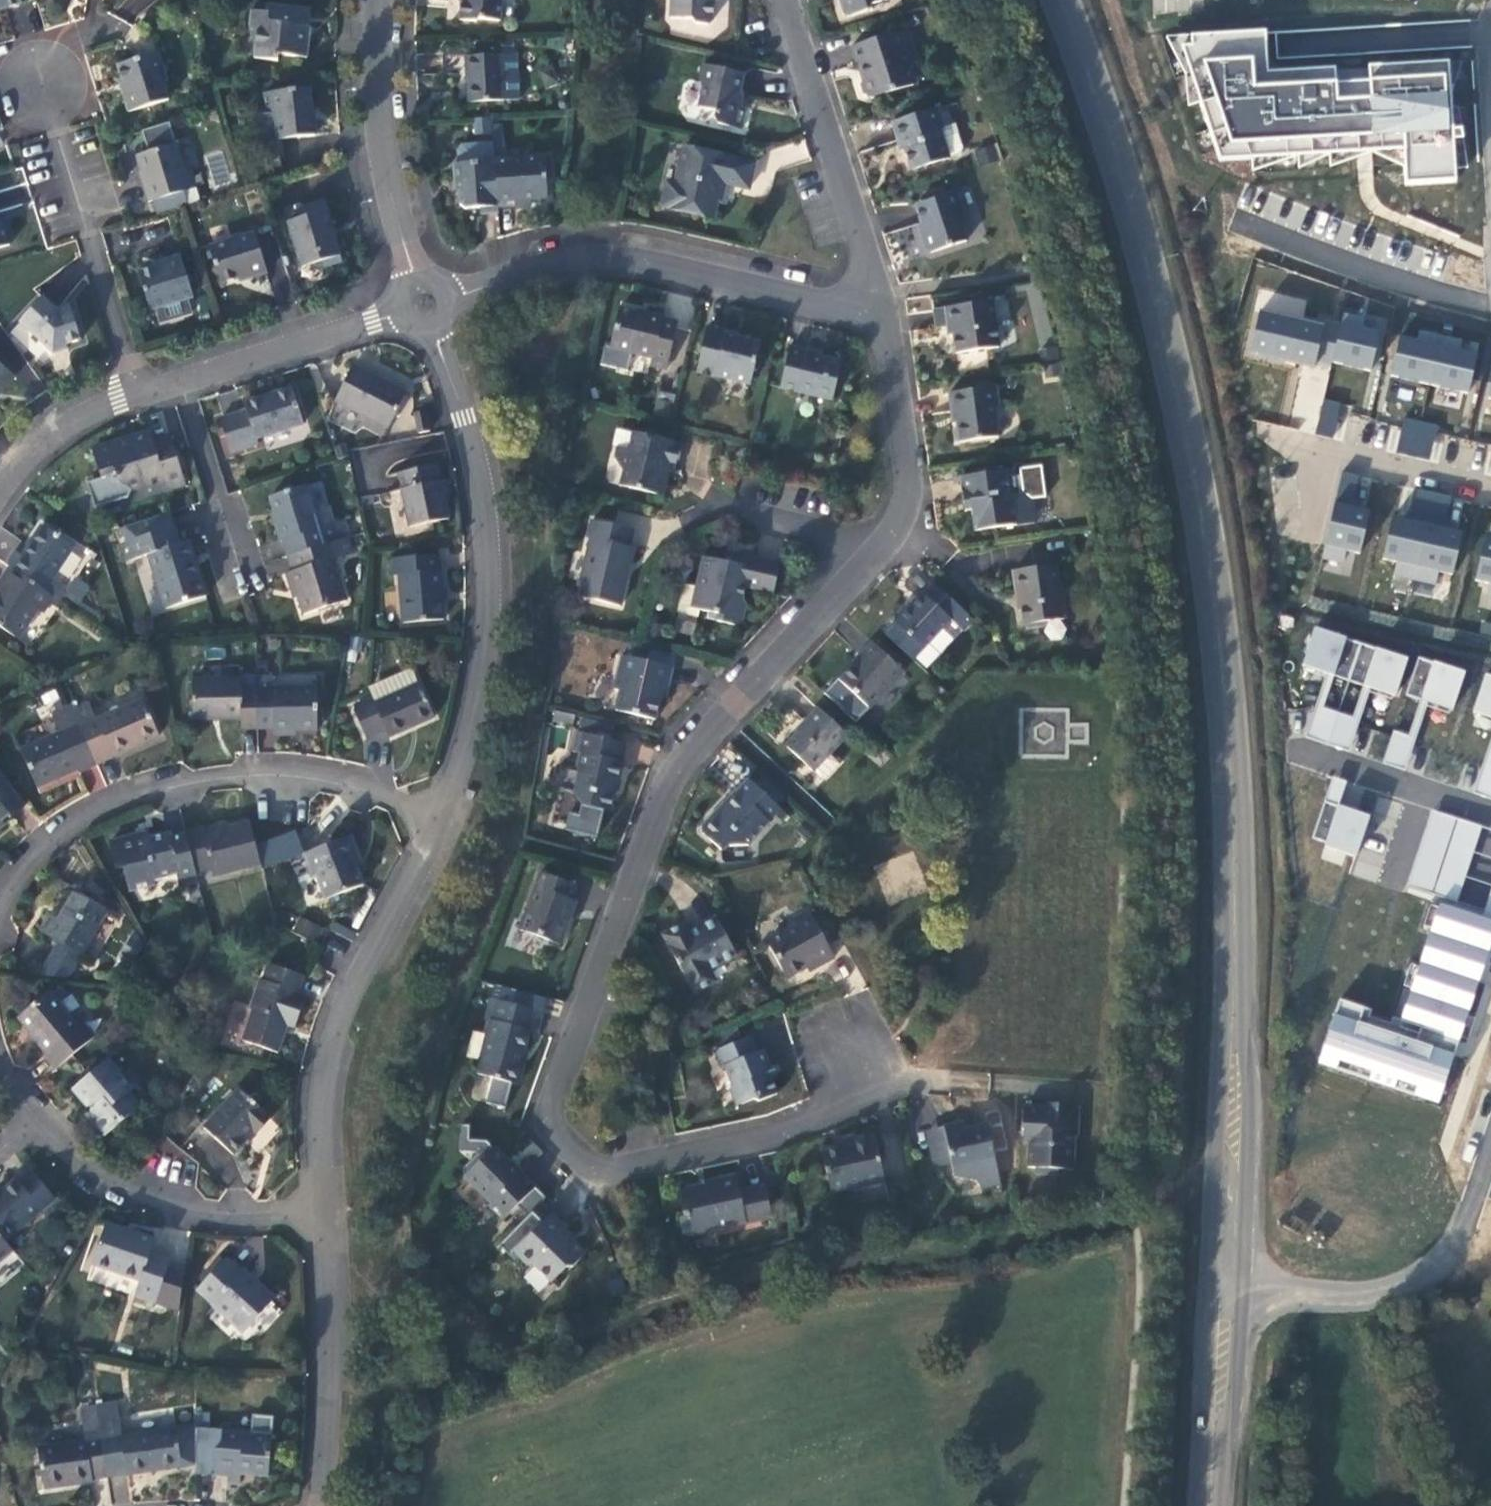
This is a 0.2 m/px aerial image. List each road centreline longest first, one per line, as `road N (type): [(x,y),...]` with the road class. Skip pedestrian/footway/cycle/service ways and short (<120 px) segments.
road 1 (residential): [(881,314),(910,507),(890,544),(693,752),(657,815),(544,1098),(548,1125),(585,1161),(618,1167),(797,1122),(860,1091),(850,1050)]
road 2 (secondary): [(1217,1282),(1240,926),(1201,482),(1131,189),(1066,0)]
road 3 (residential): [(433,326),(479,477),(486,567),(477,683),(439,817)]
road 4 (residential): [(0,912),(45,842),(116,801),(174,782),(310,776),(439,817)]
road 5 (residential): [(881,314),(610,259),(447,296)]
road 6 (residential): [(439,817),(329,1039),(316,1128),(321,1217)]
road 7 (residential): [(881,314),(783,0)]
road 8 (residential): [(136,393),(45,84)]
road 9 (residential): [(1265,1339),(1319,1332),(1419,1288),(1457,1249),(1490,1153)]
road 10 (residential): [(321,1217),(167,1207),(91,1173),(38,1131)]
road 11 (residential): [(321,1217),(328,1389),(320,1505)]
road 12 (residential): [(379,0),(381,140),(416,283)]
road 13 (residential): [(1490,308),(1234,220)]
road 14 (residential): [(402,312),(182,379)]
road 15 (residential): [(182,379),(239,586)]
road 16 (residential): [(1290,748),(1490,816)]
road 17 (residential): [(1490,490),(1287,443)]
road 18 (residential): [(136,393),(40,445),(0,492)]
road 19 (secondary): [(1198,1373),(1193,1505)]
road 20 (secondary): [(1222,1505),(1225,1377)]
road 21 (secondary): [(1217,1282),(1188,1292),(1171,1319),(1175,1351),(1198,1373)]

